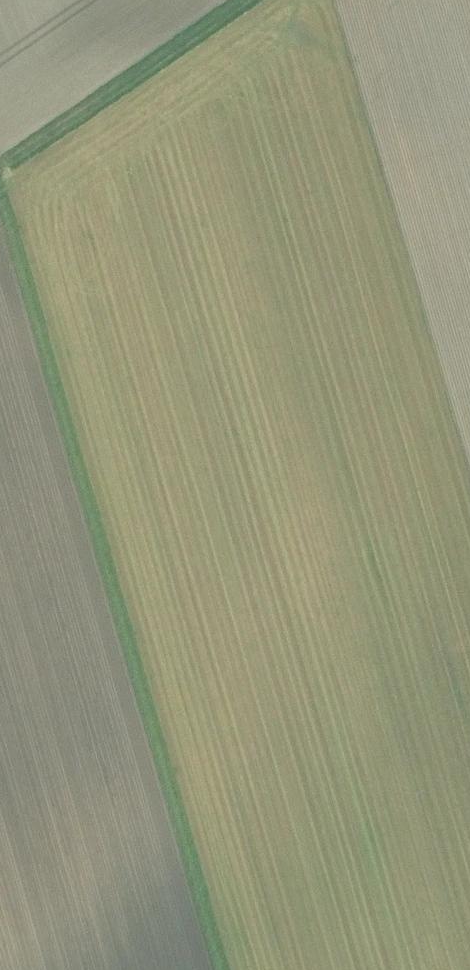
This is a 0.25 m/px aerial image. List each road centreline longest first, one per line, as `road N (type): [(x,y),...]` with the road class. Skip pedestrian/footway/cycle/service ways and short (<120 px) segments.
road 1 (track): [(246,0),(0,168)]

